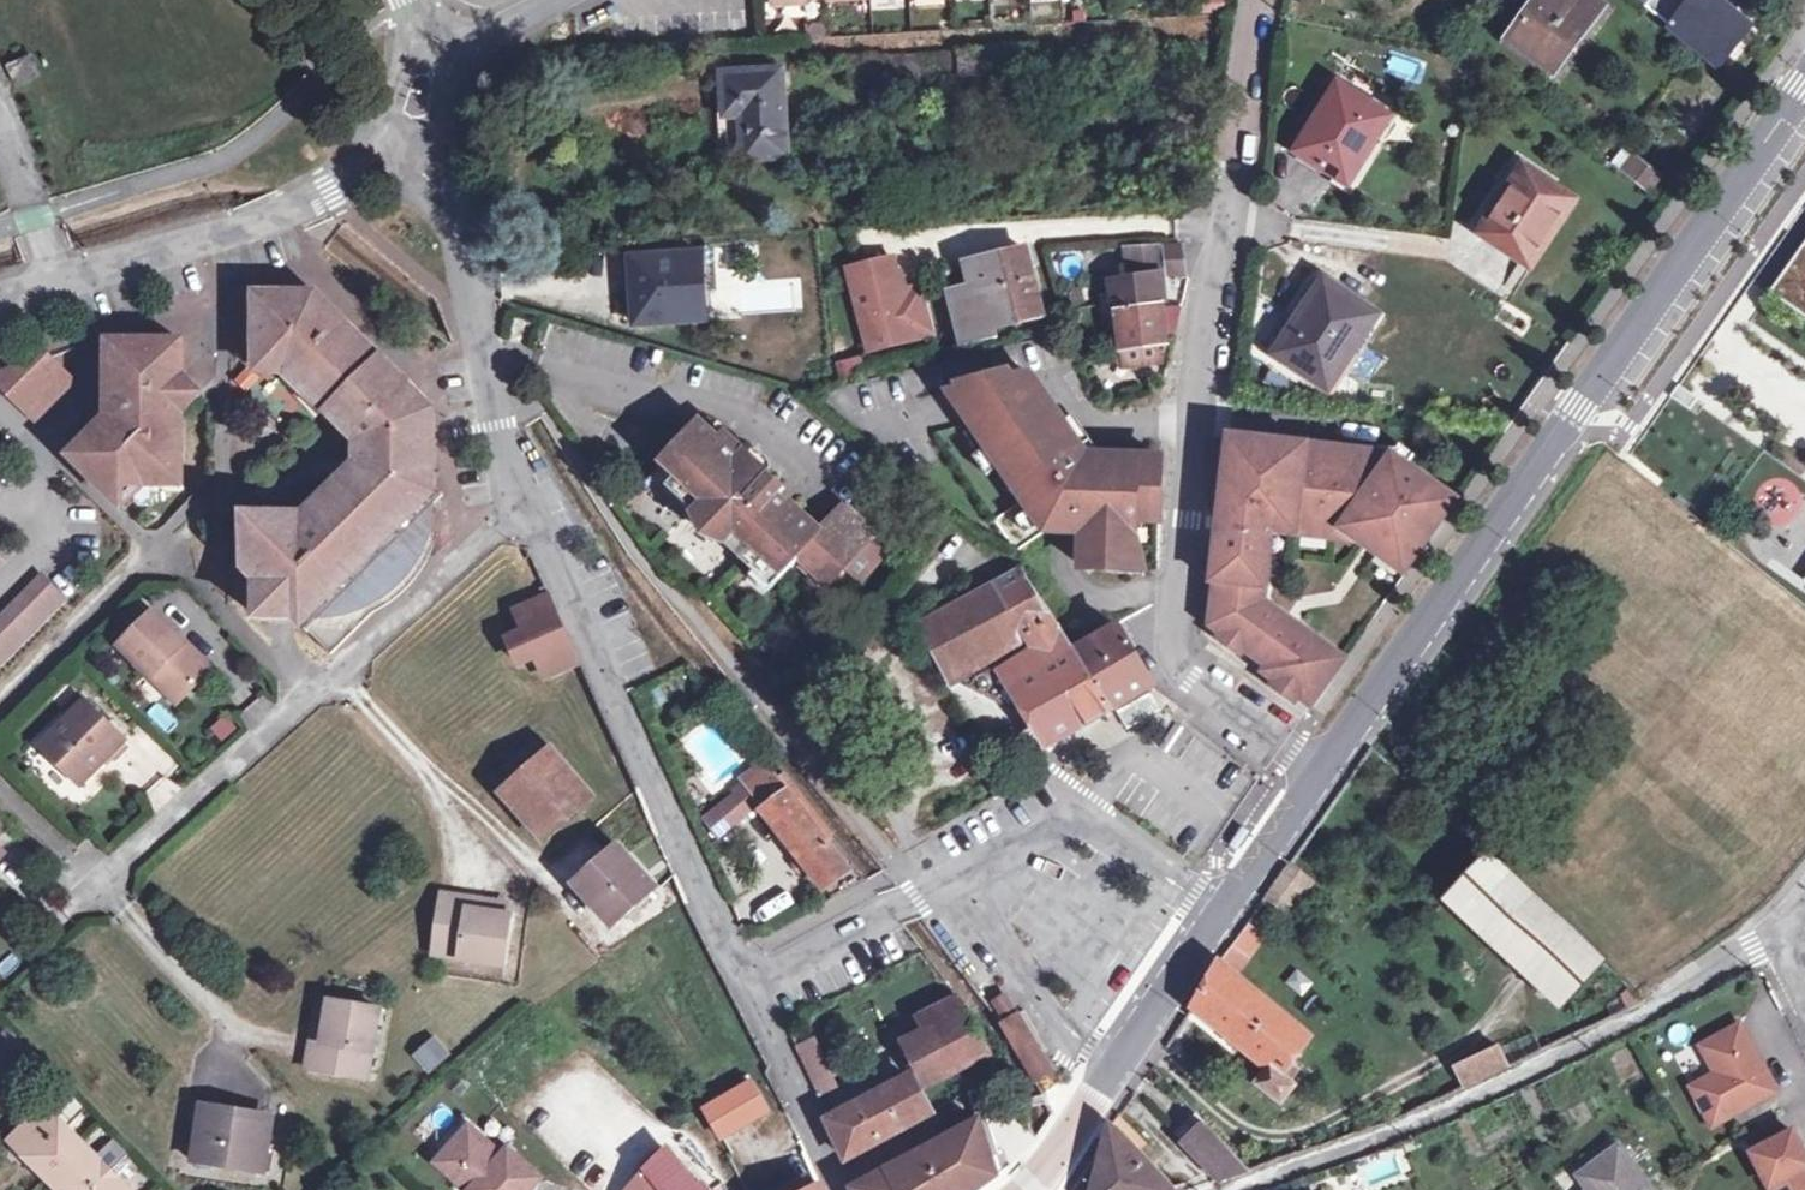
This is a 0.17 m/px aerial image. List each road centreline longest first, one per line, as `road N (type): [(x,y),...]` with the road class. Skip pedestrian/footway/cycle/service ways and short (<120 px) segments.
road 1 (residential): [(1325,767),(1199,687),(1178,622),(1262,0)]
road 2 (secondary): [(1325,767),(1804,86)]
road 3 (residential): [(1777,914),(1649,1011),(1382,1139),(1226,1189)]
road 4 (unclassified): [(1225,910),(1072,814),(743,988)]
road 5 (residential): [(518,505),(743,988)]
road 6 (residential): [(308,700),(160,547),(0,708)]
road 7 (residential): [(407,148),(446,204),(518,505)]
road 8 (unclassified): [(62,285),(276,219),(407,148)]
road 9 (secondary): [(1026,1189),(1225,910)]
road 10 (residential): [(308,700),(84,899)]
road 11 (residential): [(518,505),(308,700)]
road 12 (residential): [(743,988),(837,1189)]
road 13 (secondary): [(1225,910),(1325,767)]
road 14 (residential): [(0,127),(62,285)]
road 15 (residential): [(424,56),(557,0)]

